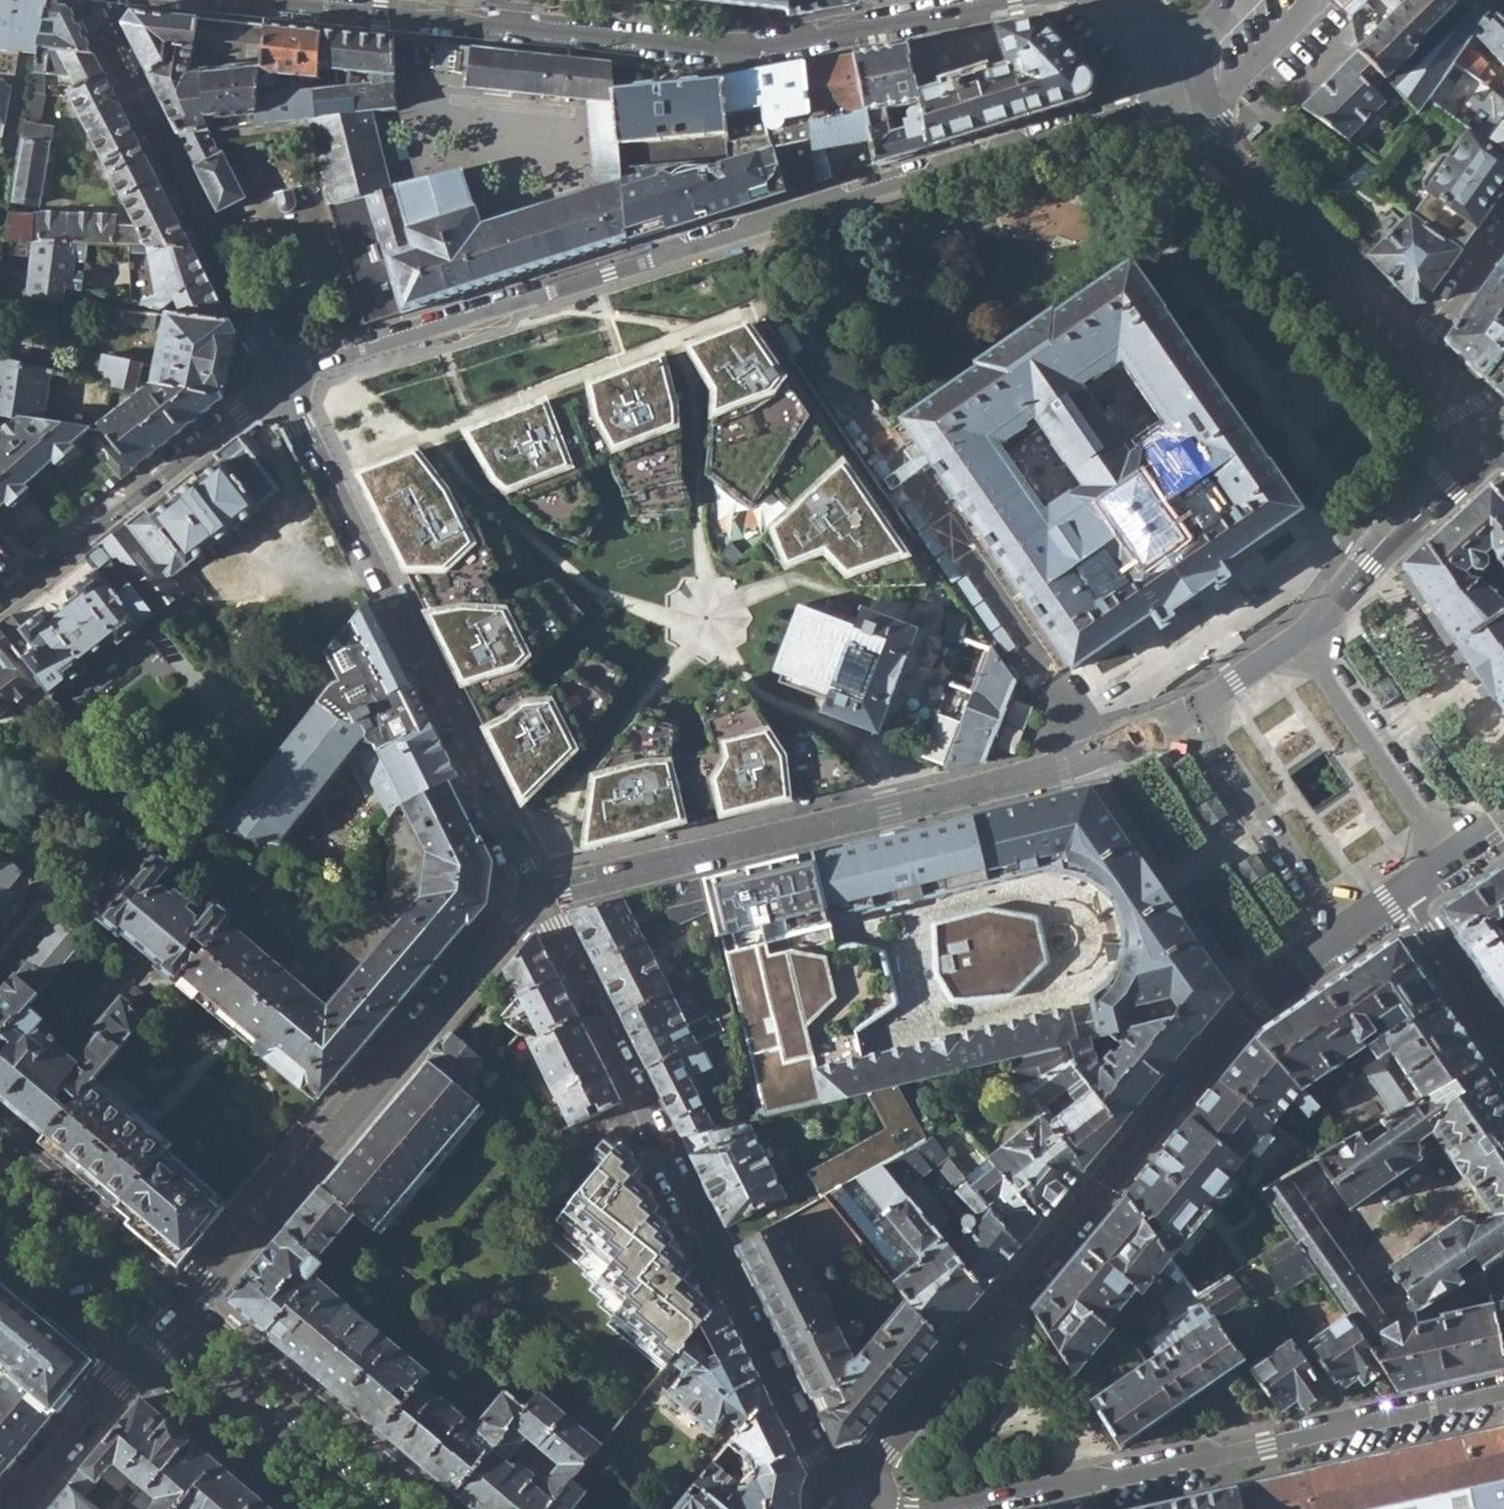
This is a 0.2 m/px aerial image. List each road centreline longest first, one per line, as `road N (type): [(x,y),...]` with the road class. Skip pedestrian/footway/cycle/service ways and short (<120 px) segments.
road 1 (residential): [(281,385),(329,359),(1109,117),(1159,83)]
road 2 (secondary): [(1341,927),(1247,1014),(885,1450),(854,1501)]
road 3 (residential): [(854,1501),(817,1457),(534,896)]
road 4 (residential): [(1194,716),(1035,775),(534,896)]
road 5 (residential): [(1016,0),(723,56),(405,19)]
road 6 (residential): [(534,896),(281,385)]
road 7 (residential): [(1503,1391),(951,1508)]
road 8 (residential): [(534,896),(190,1296)]
road 9 (residential): [(281,385),(93,0)]
road 10 (residential): [(1413,356),(1159,83)]
road 11 (residential): [(0,602),(281,385)]
road 12 (secondary): [(442,1508),(190,1296)]
road 13 (secondary): [(1499,444),(1369,563),(1304,640)]
road 14 (secondary): [(1194,716),(1341,927)]
road 15 (secondary): [(1446,853),(1304,640)]
road 16 (secondary): [(190,1296),(0,1136)]
road 17 (secondary): [(131,1367),(299,1508)]
road 18 (residential): [(1503,1049),(1394,890)]
road 19 (residential): [(131,1367),(15,1508)]
road 20 (residential): [(405,19),(227,0)]
road 21 (secondary): [(0,1257),(131,1367)]
road 22 (residential): [(1413,356),(1503,230)]
road 23 (secondary): [(1304,640),(1194,716)]
road 24 (residential): [(1499,444),(1413,356)]

